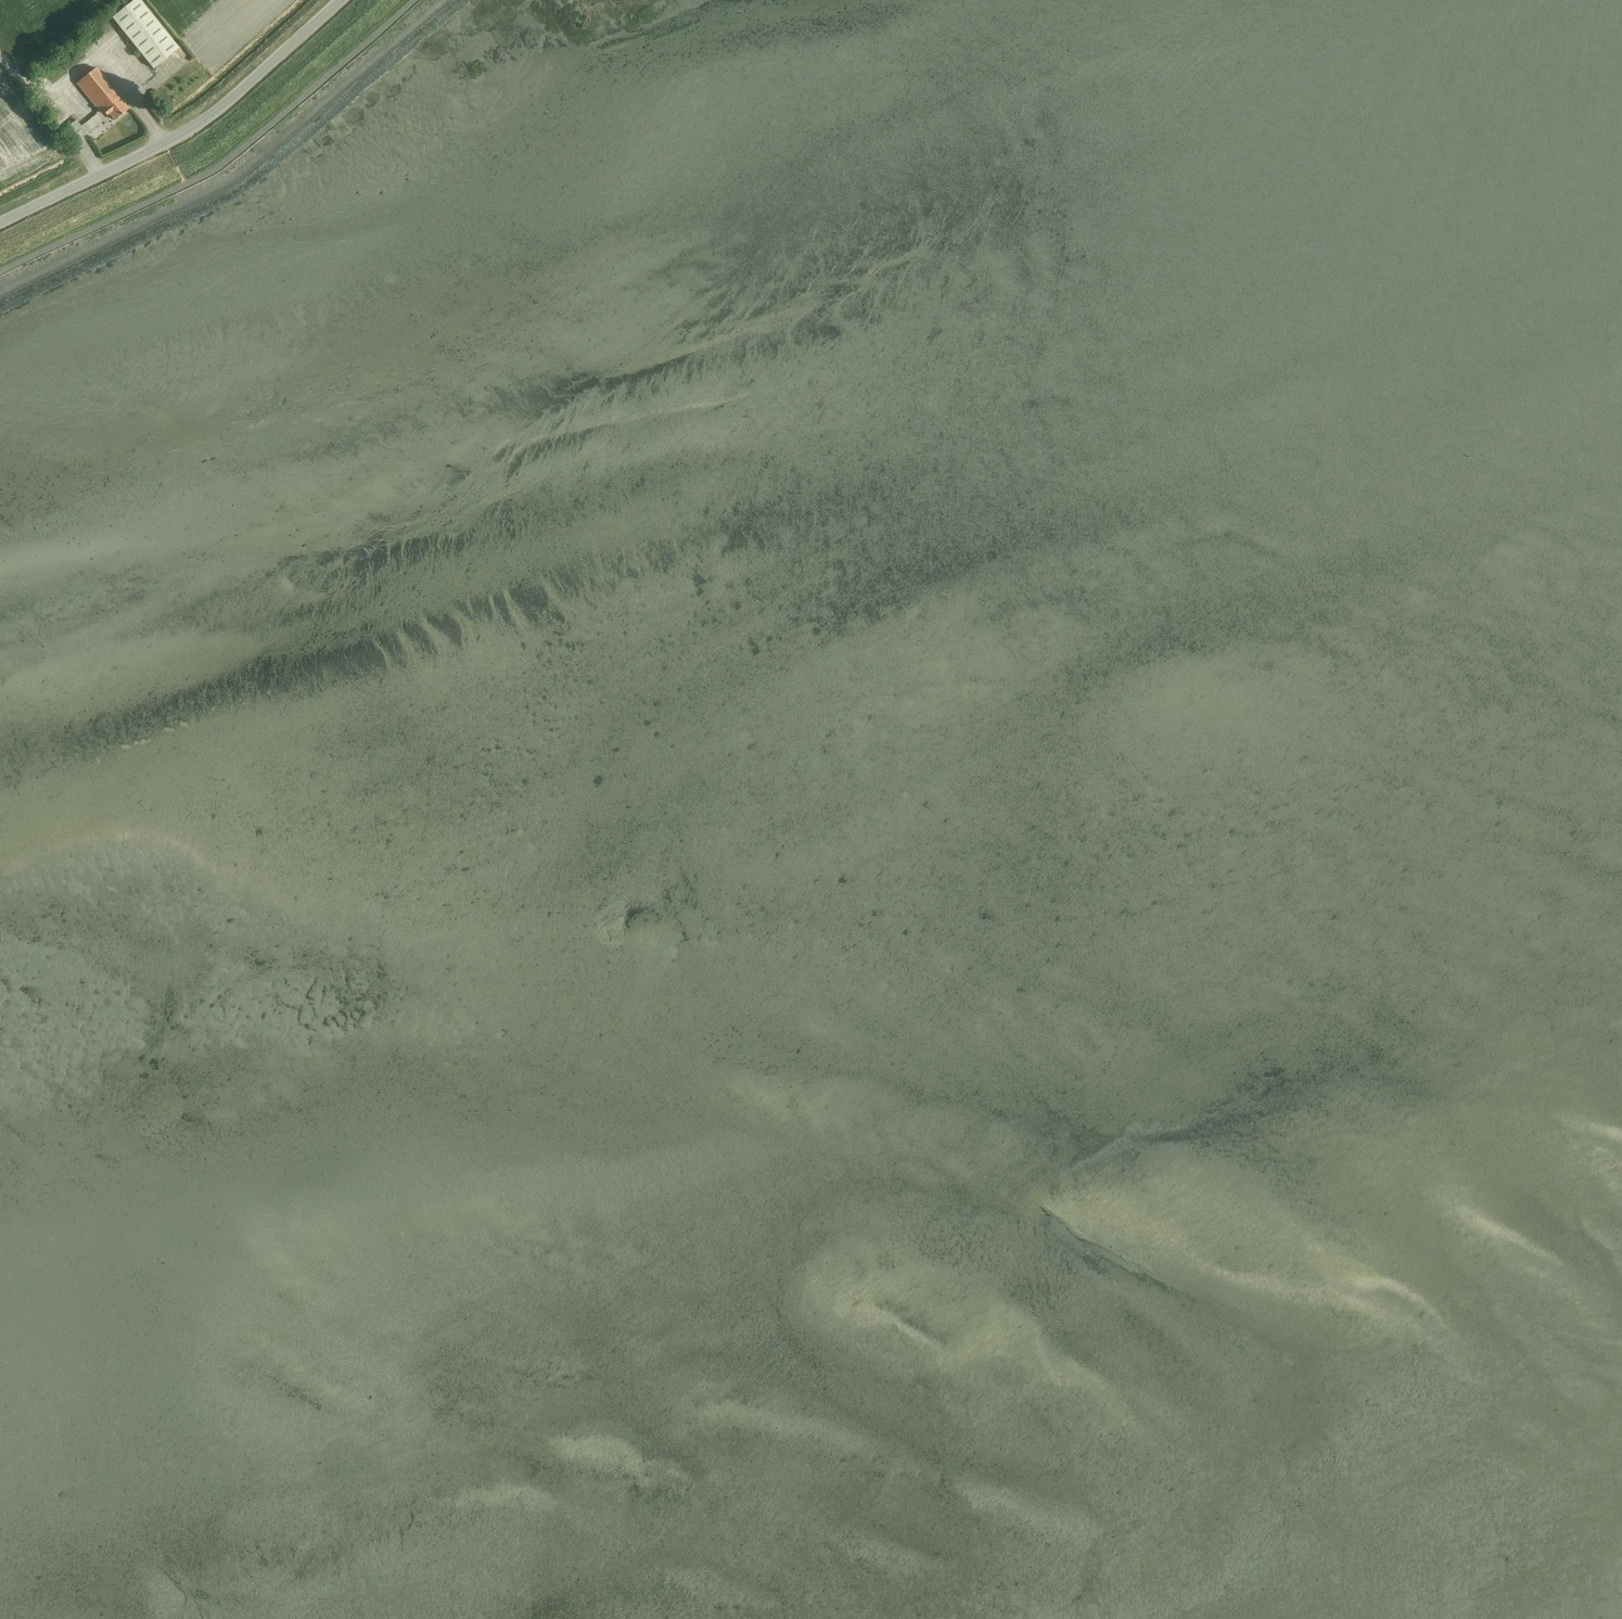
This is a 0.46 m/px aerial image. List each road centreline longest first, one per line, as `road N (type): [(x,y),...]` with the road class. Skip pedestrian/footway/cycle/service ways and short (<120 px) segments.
road 1 (unclassified): [(0,277),(208,179),(261,144),(416,0)]
road 2 (unclassified): [(0,221),(165,146),(224,108),(342,0)]

